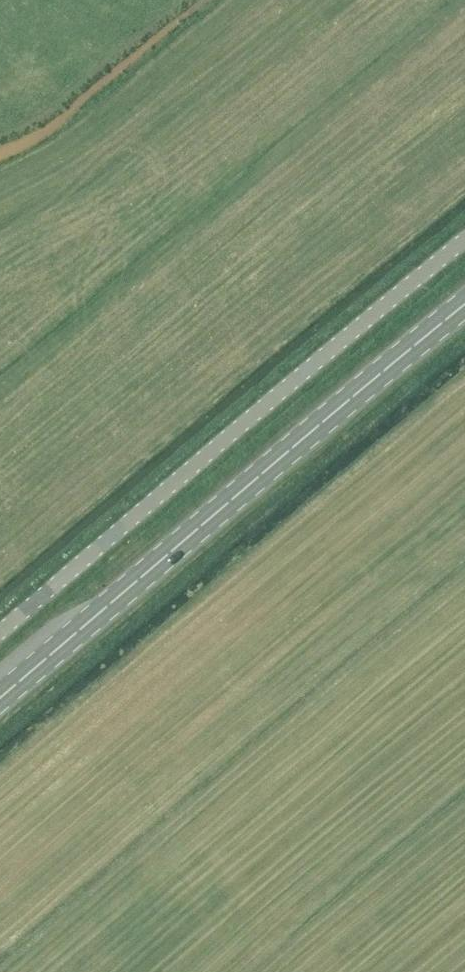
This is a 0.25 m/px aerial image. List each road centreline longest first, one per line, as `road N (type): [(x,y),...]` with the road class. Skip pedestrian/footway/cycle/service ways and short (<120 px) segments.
road 1 (primary): [(0,698),(464,303)]
road 2 (unclassified): [(0,633),(464,240)]

